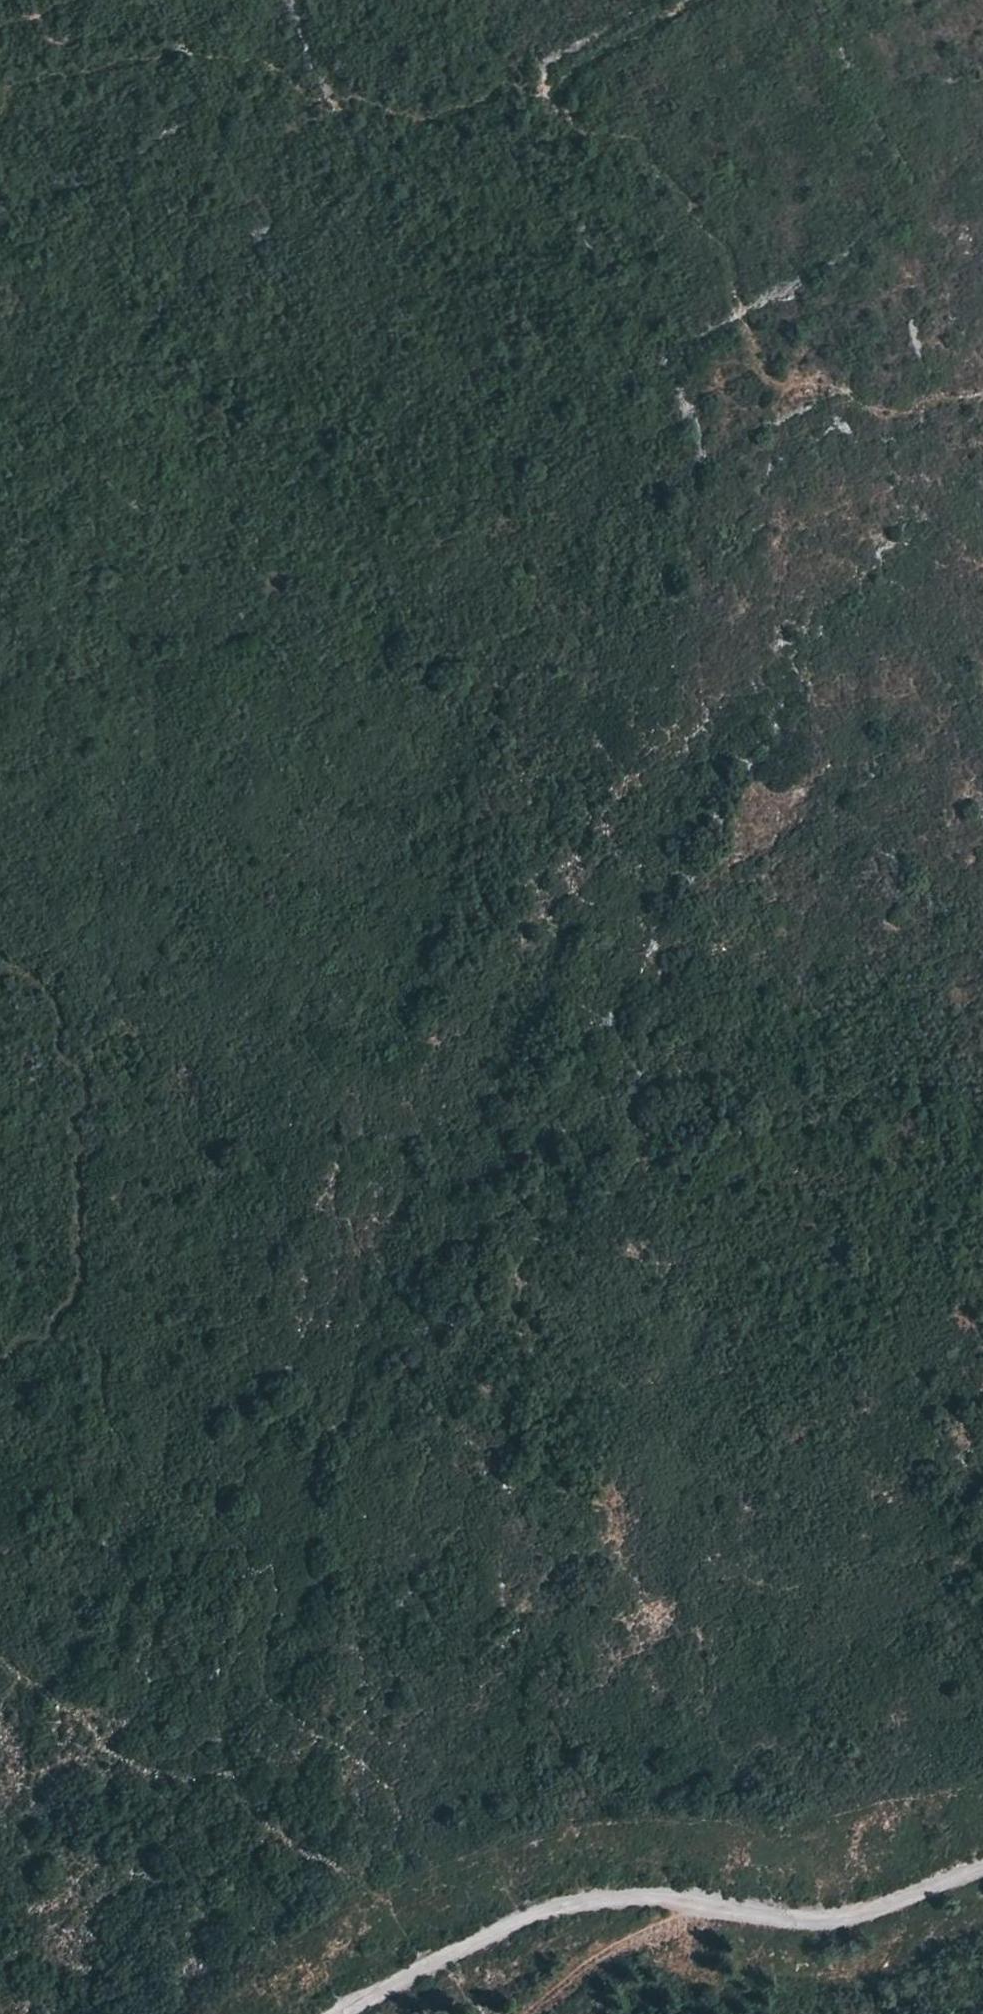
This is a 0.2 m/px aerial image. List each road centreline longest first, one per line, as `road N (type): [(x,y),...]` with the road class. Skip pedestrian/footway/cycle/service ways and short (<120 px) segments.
road 1 (unclassified): [(982,1862),(838,1918),(665,1897),(558,1906),(467,1941),(327,2013)]
road 2 (track): [(519,2013),(678,1899)]

